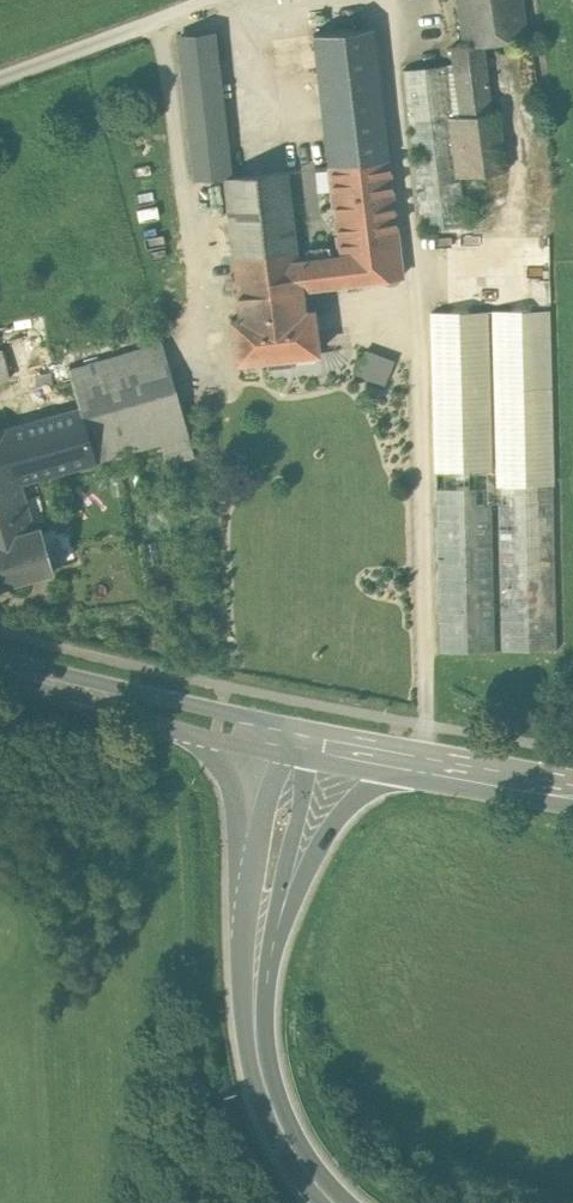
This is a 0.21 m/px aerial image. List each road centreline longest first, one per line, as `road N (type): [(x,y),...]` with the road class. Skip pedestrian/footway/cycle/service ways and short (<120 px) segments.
road 1 (primary): [(245,910),(240,978),(248,1061),(269,1123),(324,1202)]
road 2 (primary): [(114,698),(218,757),(237,807),(245,910)]
road 3 (primary): [(348,1202),(309,1157),(280,1099),(266,1028),(272,964)]
road 4 (primary): [(272,964),(298,891),(338,821),(403,754)]
road 5 (residential): [(0,80),(220,0)]
road 6 (primary): [(272,964),(302,787),(301,736)]
road 7 (secondary): [(301,736),(114,698)]
road 8 (primary): [(301,736),(276,780),(245,910)]
road 9 (secondary): [(572,786),(403,754)]

